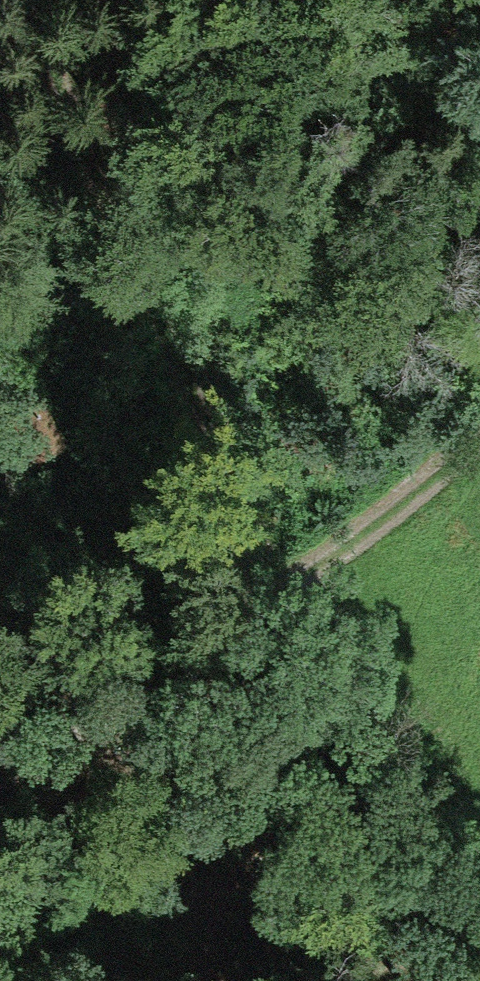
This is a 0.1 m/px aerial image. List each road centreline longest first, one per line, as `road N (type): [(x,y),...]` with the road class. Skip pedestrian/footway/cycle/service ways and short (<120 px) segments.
road 1 (track): [(81,0),(73,100),(155,361),(310,661)]
road 2 (track): [(0,831),(310,661),(479,417)]

